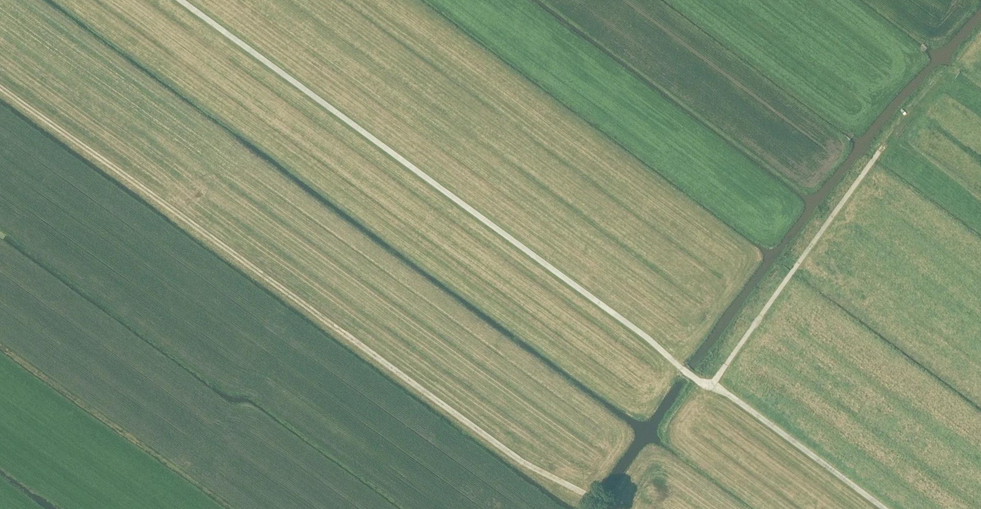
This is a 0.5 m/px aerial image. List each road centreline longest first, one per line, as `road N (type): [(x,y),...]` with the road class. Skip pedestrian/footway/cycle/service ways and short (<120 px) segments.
road 1 (track): [(184,0),(882,508)]
road 2 (track): [(0,87),(525,463),(608,508)]
road 3 (track): [(880,150),(712,385)]

